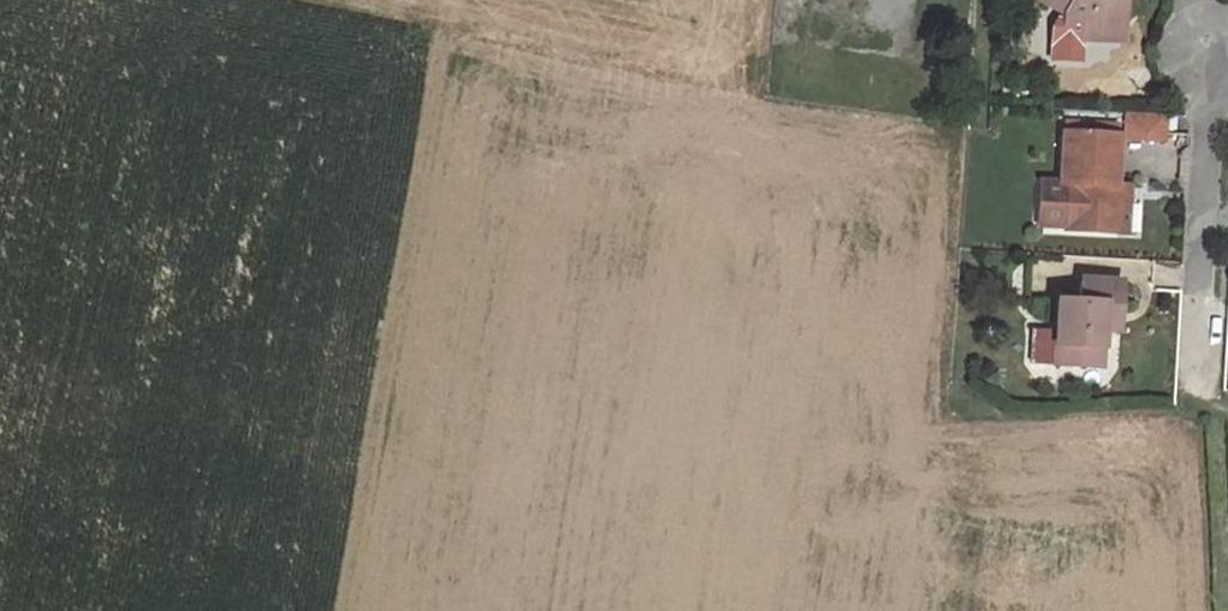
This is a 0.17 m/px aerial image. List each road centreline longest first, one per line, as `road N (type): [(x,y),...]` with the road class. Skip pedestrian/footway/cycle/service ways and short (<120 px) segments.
road 1 (residential): [(1198,292),(1208,59)]
road 2 (track): [(985,0),(978,121)]

